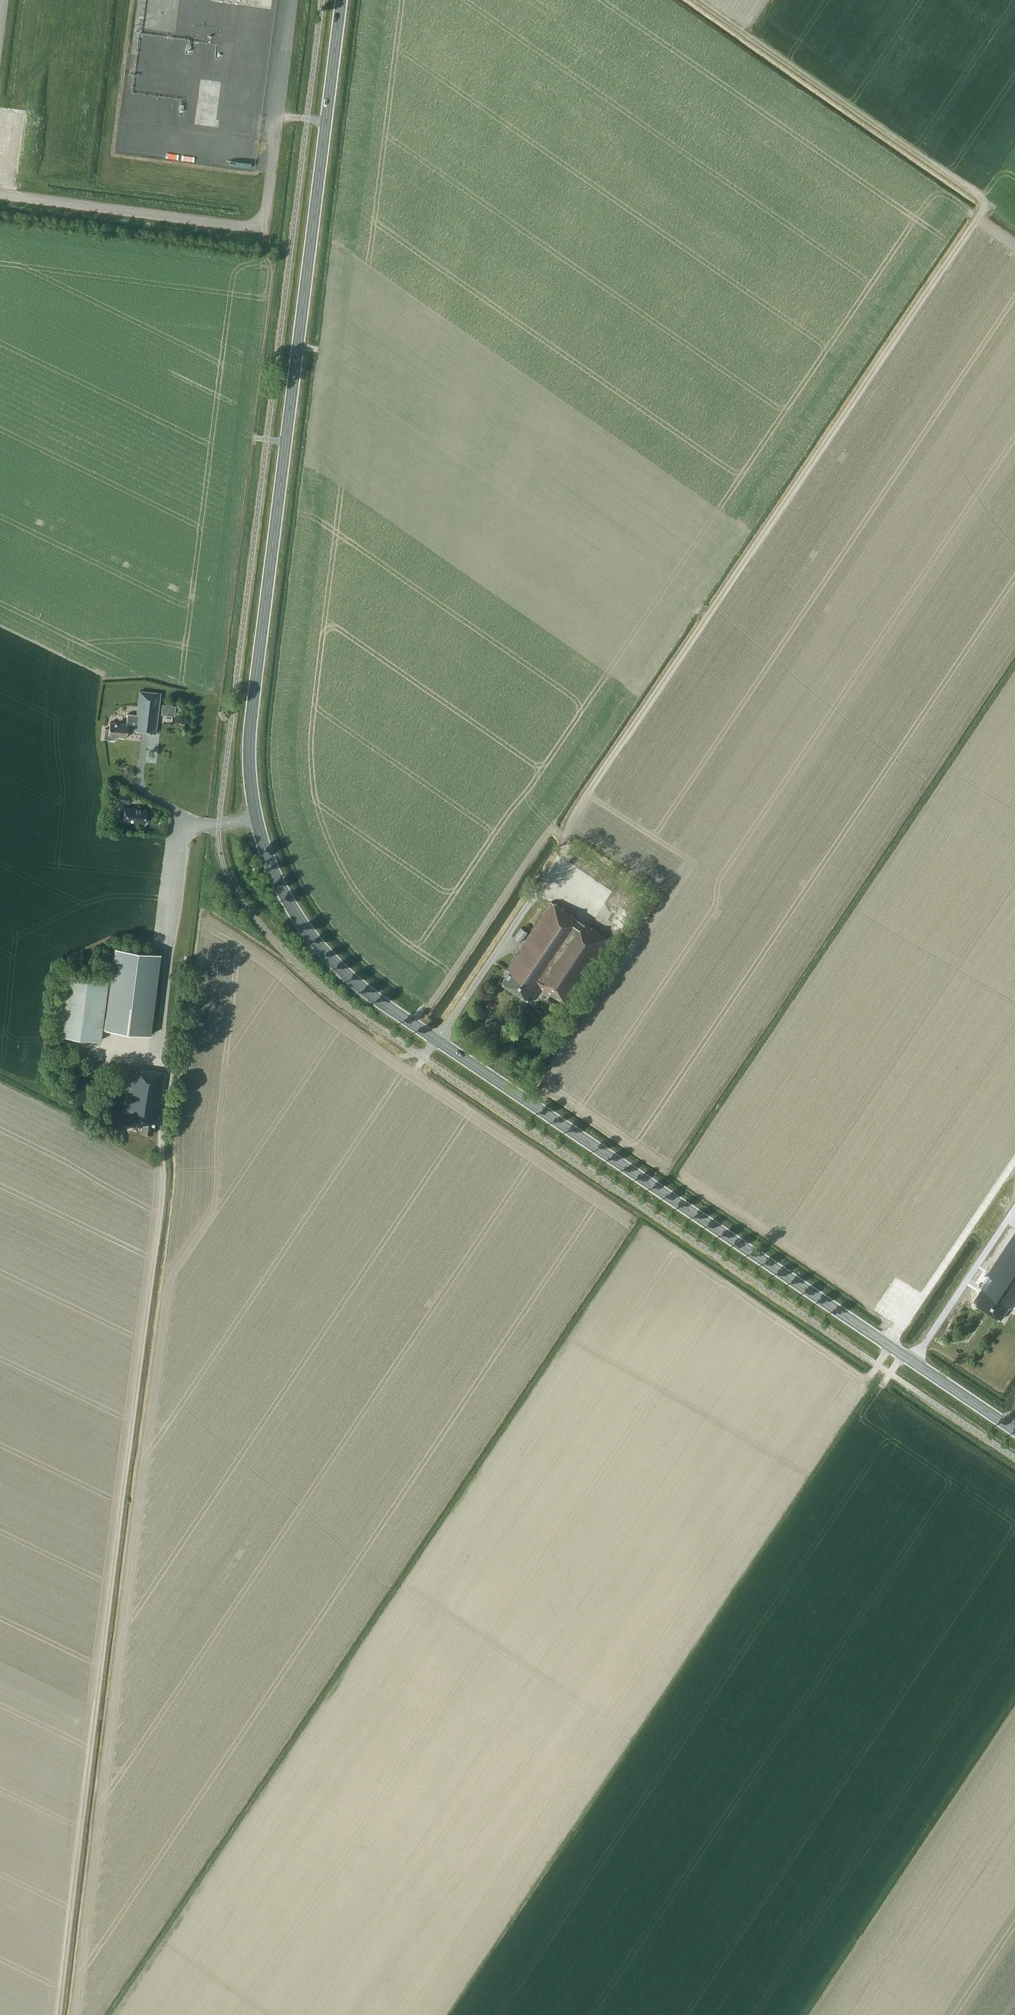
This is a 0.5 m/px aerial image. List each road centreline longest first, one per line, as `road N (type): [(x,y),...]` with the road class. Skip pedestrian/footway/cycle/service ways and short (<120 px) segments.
road 1 (primary): [(1014,1431),(378,1000),(321,948),(277,880),(253,804),(250,726),(341,0)]

